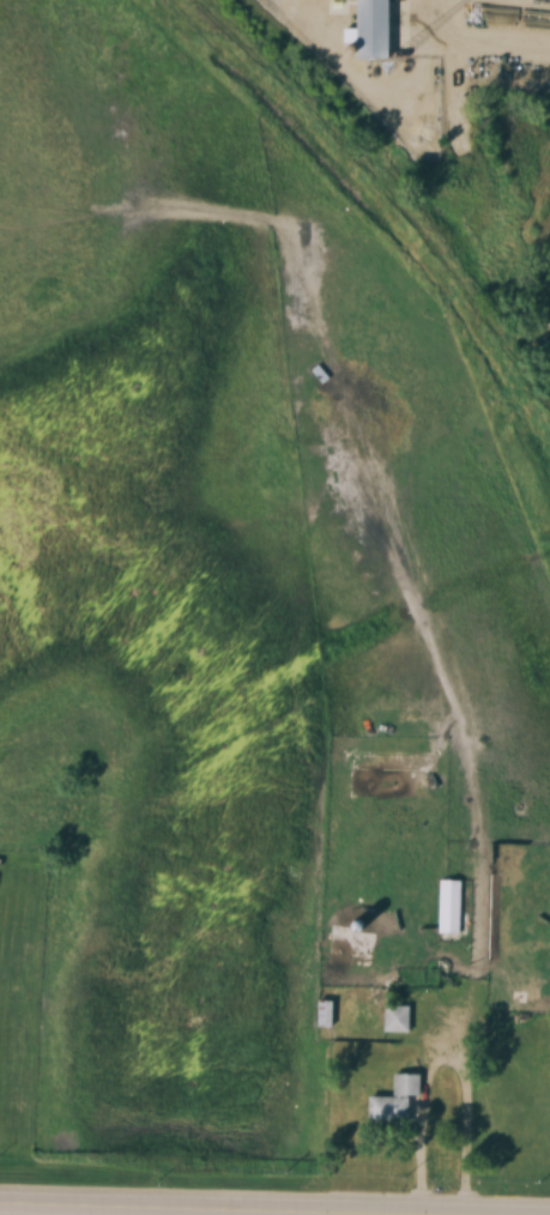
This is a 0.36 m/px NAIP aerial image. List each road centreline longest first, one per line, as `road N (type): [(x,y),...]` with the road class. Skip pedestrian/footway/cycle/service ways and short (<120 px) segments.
road 1 (primary): [(185,1214),(0,1209)]

